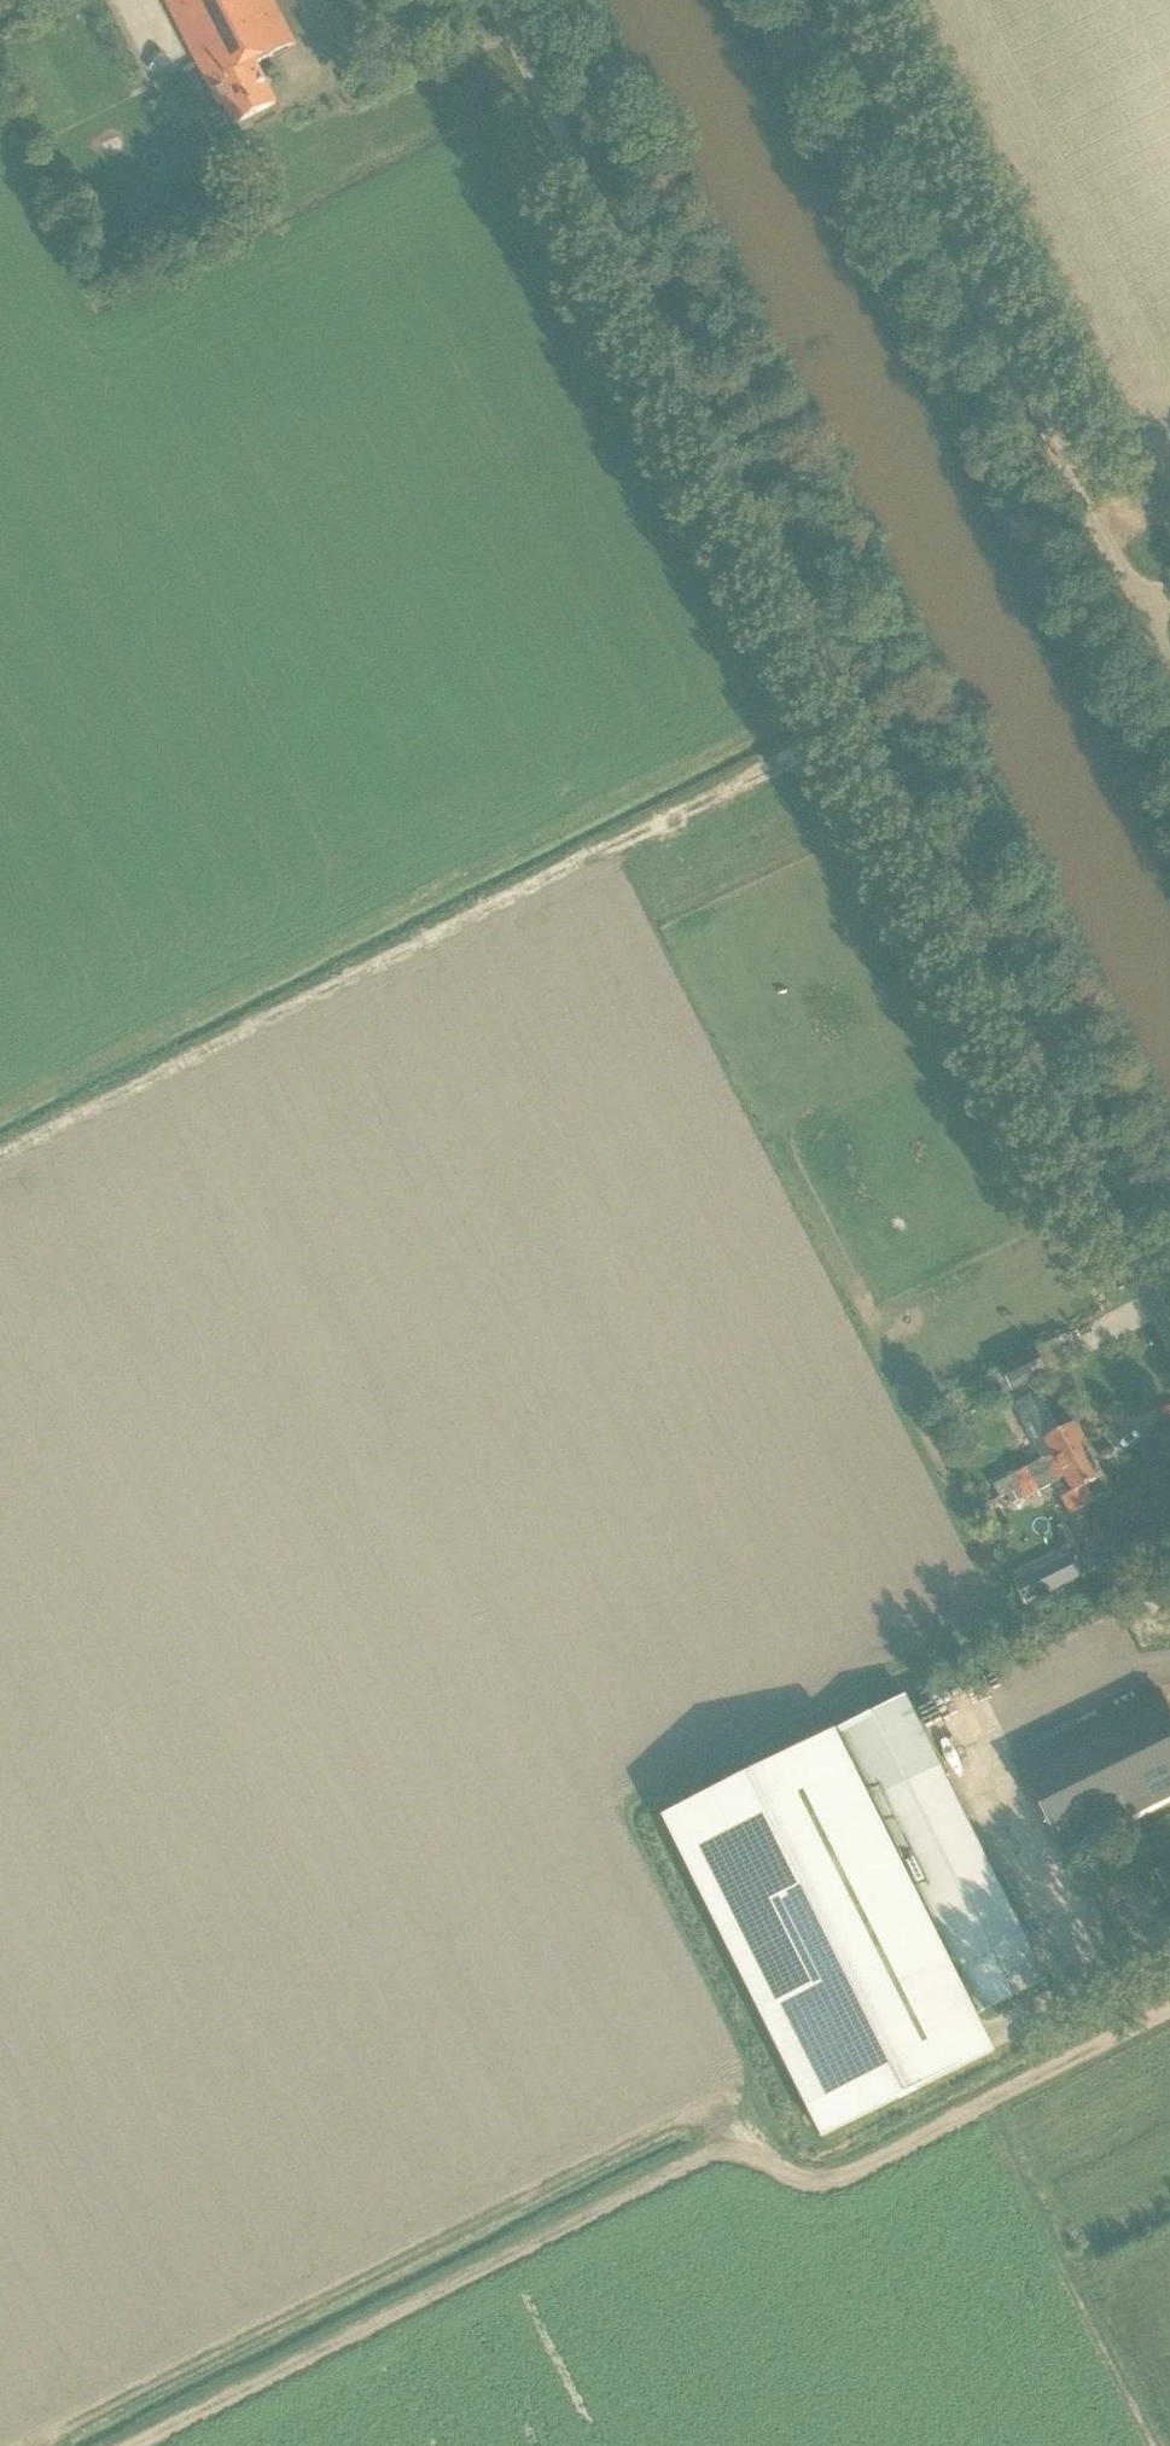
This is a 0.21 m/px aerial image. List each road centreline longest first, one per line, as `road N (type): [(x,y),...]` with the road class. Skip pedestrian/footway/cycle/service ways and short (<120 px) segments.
road 1 (unclassified): [(1169,1334),(495,0)]
road 2 (unclassified): [(1169,657),(837,0)]

